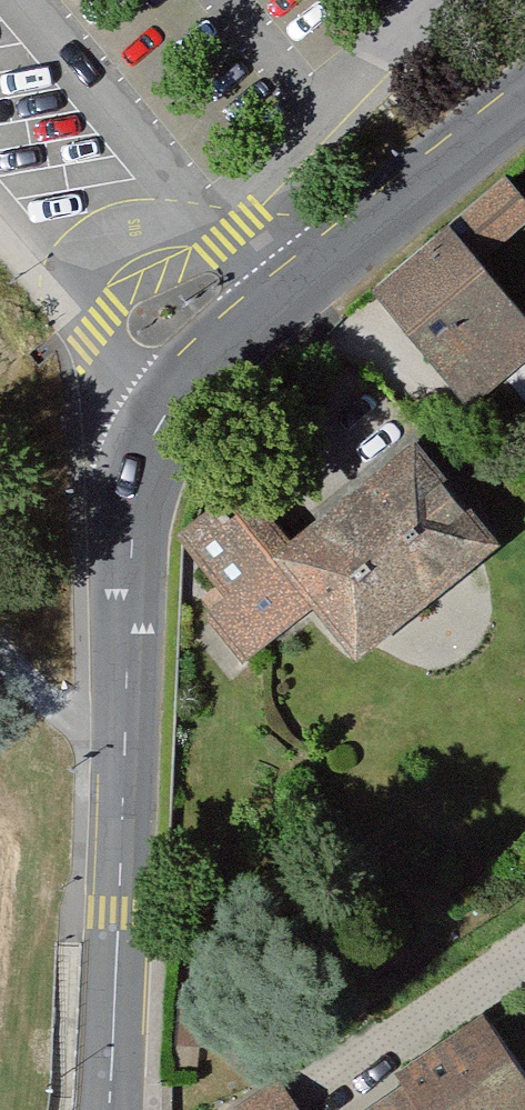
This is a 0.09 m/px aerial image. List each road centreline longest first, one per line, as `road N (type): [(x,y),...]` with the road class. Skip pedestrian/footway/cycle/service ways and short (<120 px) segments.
road 1 (residential): [(171,402),(139,488),(123,630),(112,1109)]
road 2 (residential): [(524,99),(287,284),(171,402)]
road 3 (unclassified): [(0,209),(171,402)]

